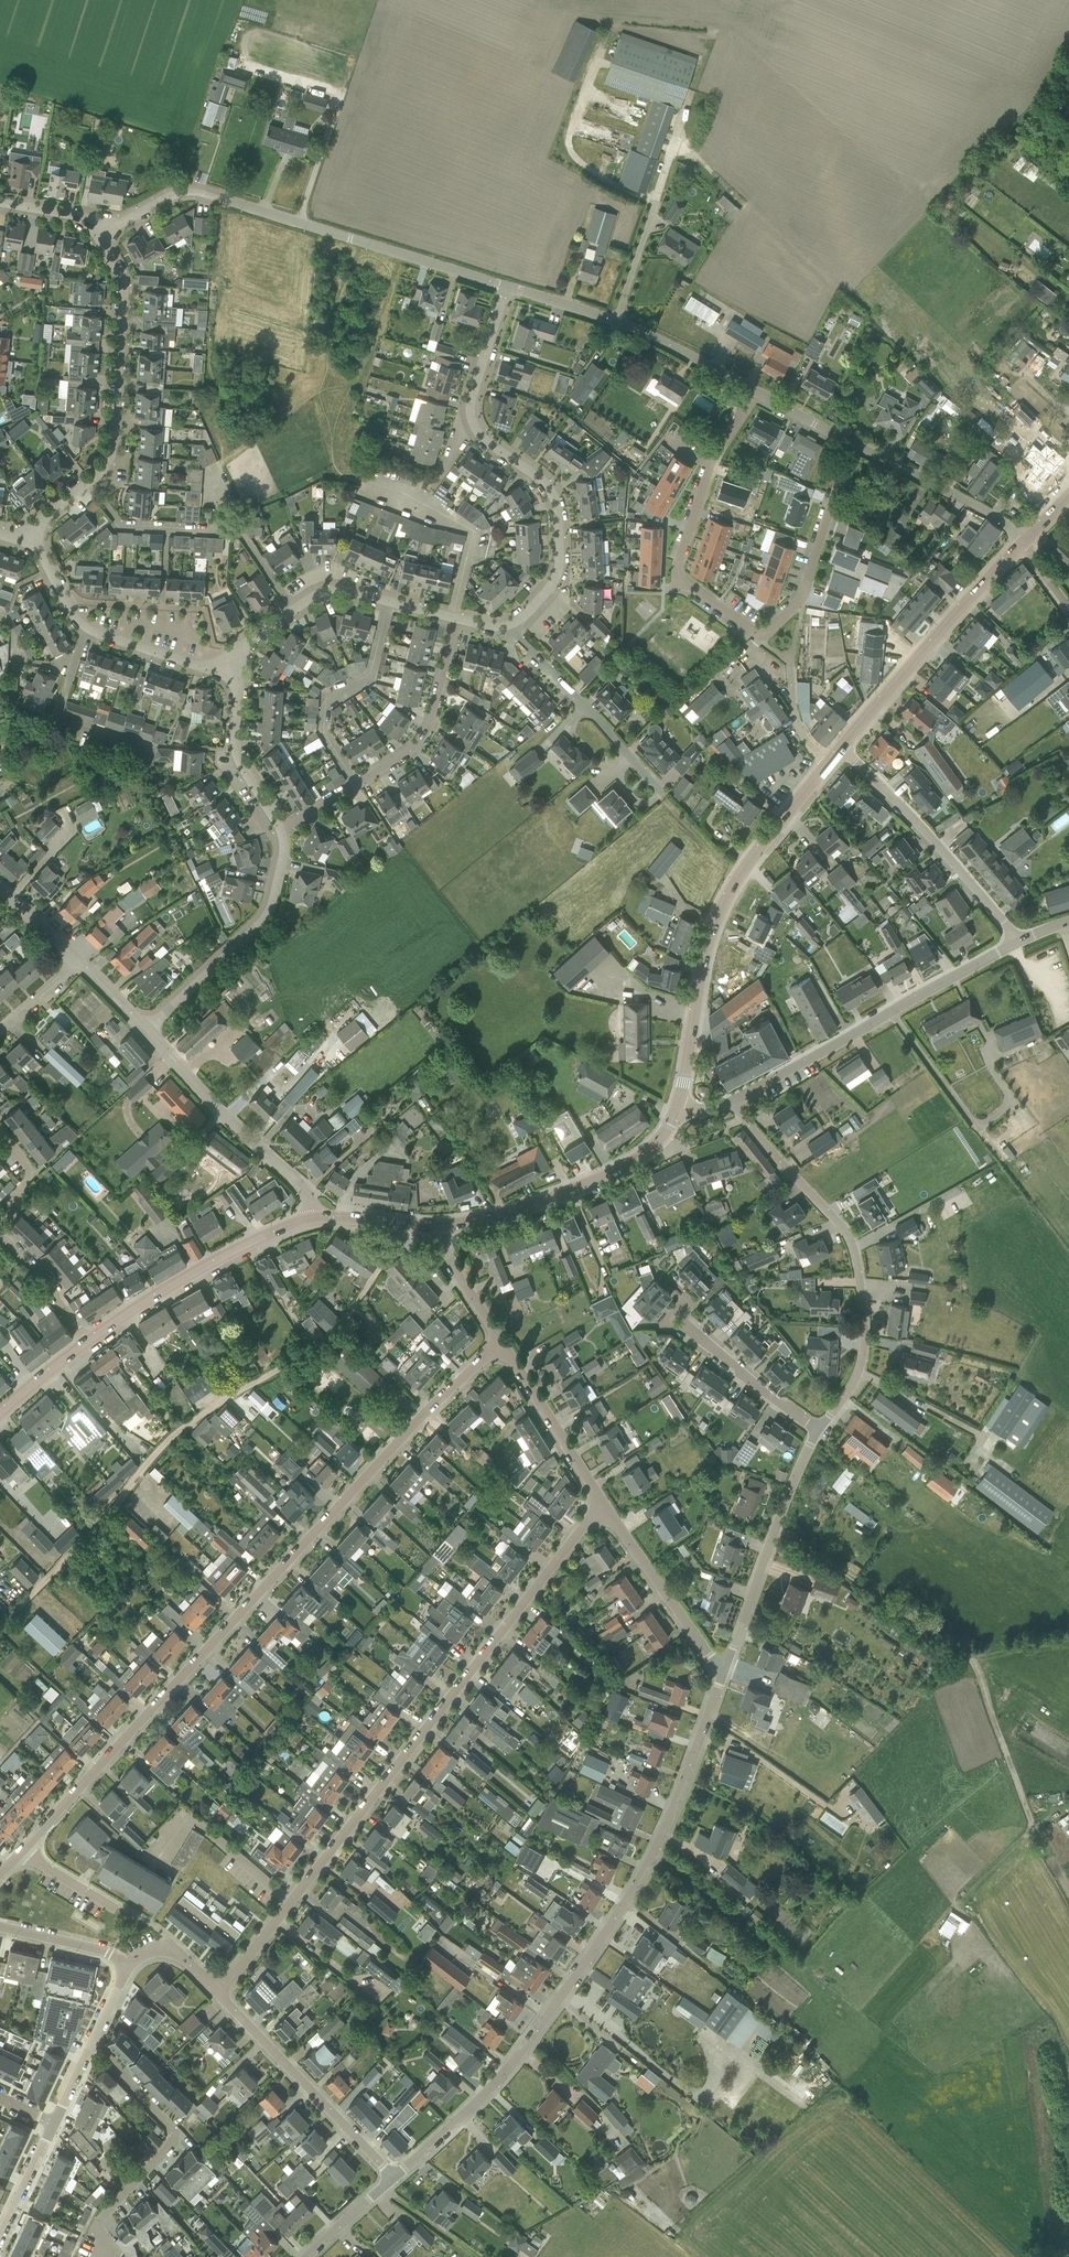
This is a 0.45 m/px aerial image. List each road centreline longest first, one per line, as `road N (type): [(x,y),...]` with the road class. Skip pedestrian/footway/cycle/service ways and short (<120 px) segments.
road 1 (residential): [(28,1848),(500,1341)]
road 2 (residential): [(221,1992),(603,1507)]
road 3 (residential): [(396,2177),(510,2063),(623,1906),(672,1813),(724,1671)]
road 4 (residential): [(755,394),(711,463),(678,570),(763,636),(803,598),(849,442)]
road 5 (residential): [(507,287),(205,194),(176,194),(99,233)]
road 6 (residential): [(509,625),(542,598),(560,561),(553,495),(473,426),(472,393),(507,287)]
road 7 (residential): [(817,1430),(854,1383),(864,1347),(854,1247),(733,1100)]
road 8 (secondary): [(678,1108),(715,919),(738,876),(828,766)]
road 9 (residential): [(26,533),(106,465),(114,446),(124,299),(99,233)]
road 10 (tertiary): [(733,1100),(1016,938)]
road 11 (residential): [(277,834),(422,739),(455,618)]
road 12 (secondary): [(678,1108),(628,1168),(581,1192),(431,1227)]
road 13 (residential): [(755,394),(609,320),(507,287)]
road 14 (secondary): [(843,747),(1020,544)]
road 15 (secondary): [(88,1341),(182,1278),(317,1218)]
road 16 (residential): [(724,1671),(817,1430)]
road 17 (residential): [(1016,938),(843,747)]
road 18 (residential): [(237,673),(252,641),(334,590),(455,618)]
road 19 (residential): [(317,1218),(302,1191),(146,1029)]
road 20 (residential): [(396,2177),(221,1992)]
road 21 (residential): [(146,1029),(249,933),(269,901),(277,834)]
road 22 (residential): [(666,799),(509,625)]
road 23 (residential): [(91,2046),(169,2125),(174,2147),(106,2216)]
road 24 (residential): [(675,1287),(692,1305),(676,1321),(817,1430)]
road 25 (residential): [(724,1671),(603,1507)]
road 26 (residential): [(1020,544),(972,504),(849,442)]
road 27 (residential): [(603,1507),(500,1341)]
road 28 (residential): [(277,834),(237,762),(237,673)]
road 29 (residential): [(237,673),(86,628)]
road 30 (residential): [(88,1341),(0,1236)]
road 31 (residential): [(125,1967),(92,1946),(0,1926)]
road 32 (residential): [(500,1341),(431,1227)]
road 33 (residential): [(0,2235),(53,2125)]

